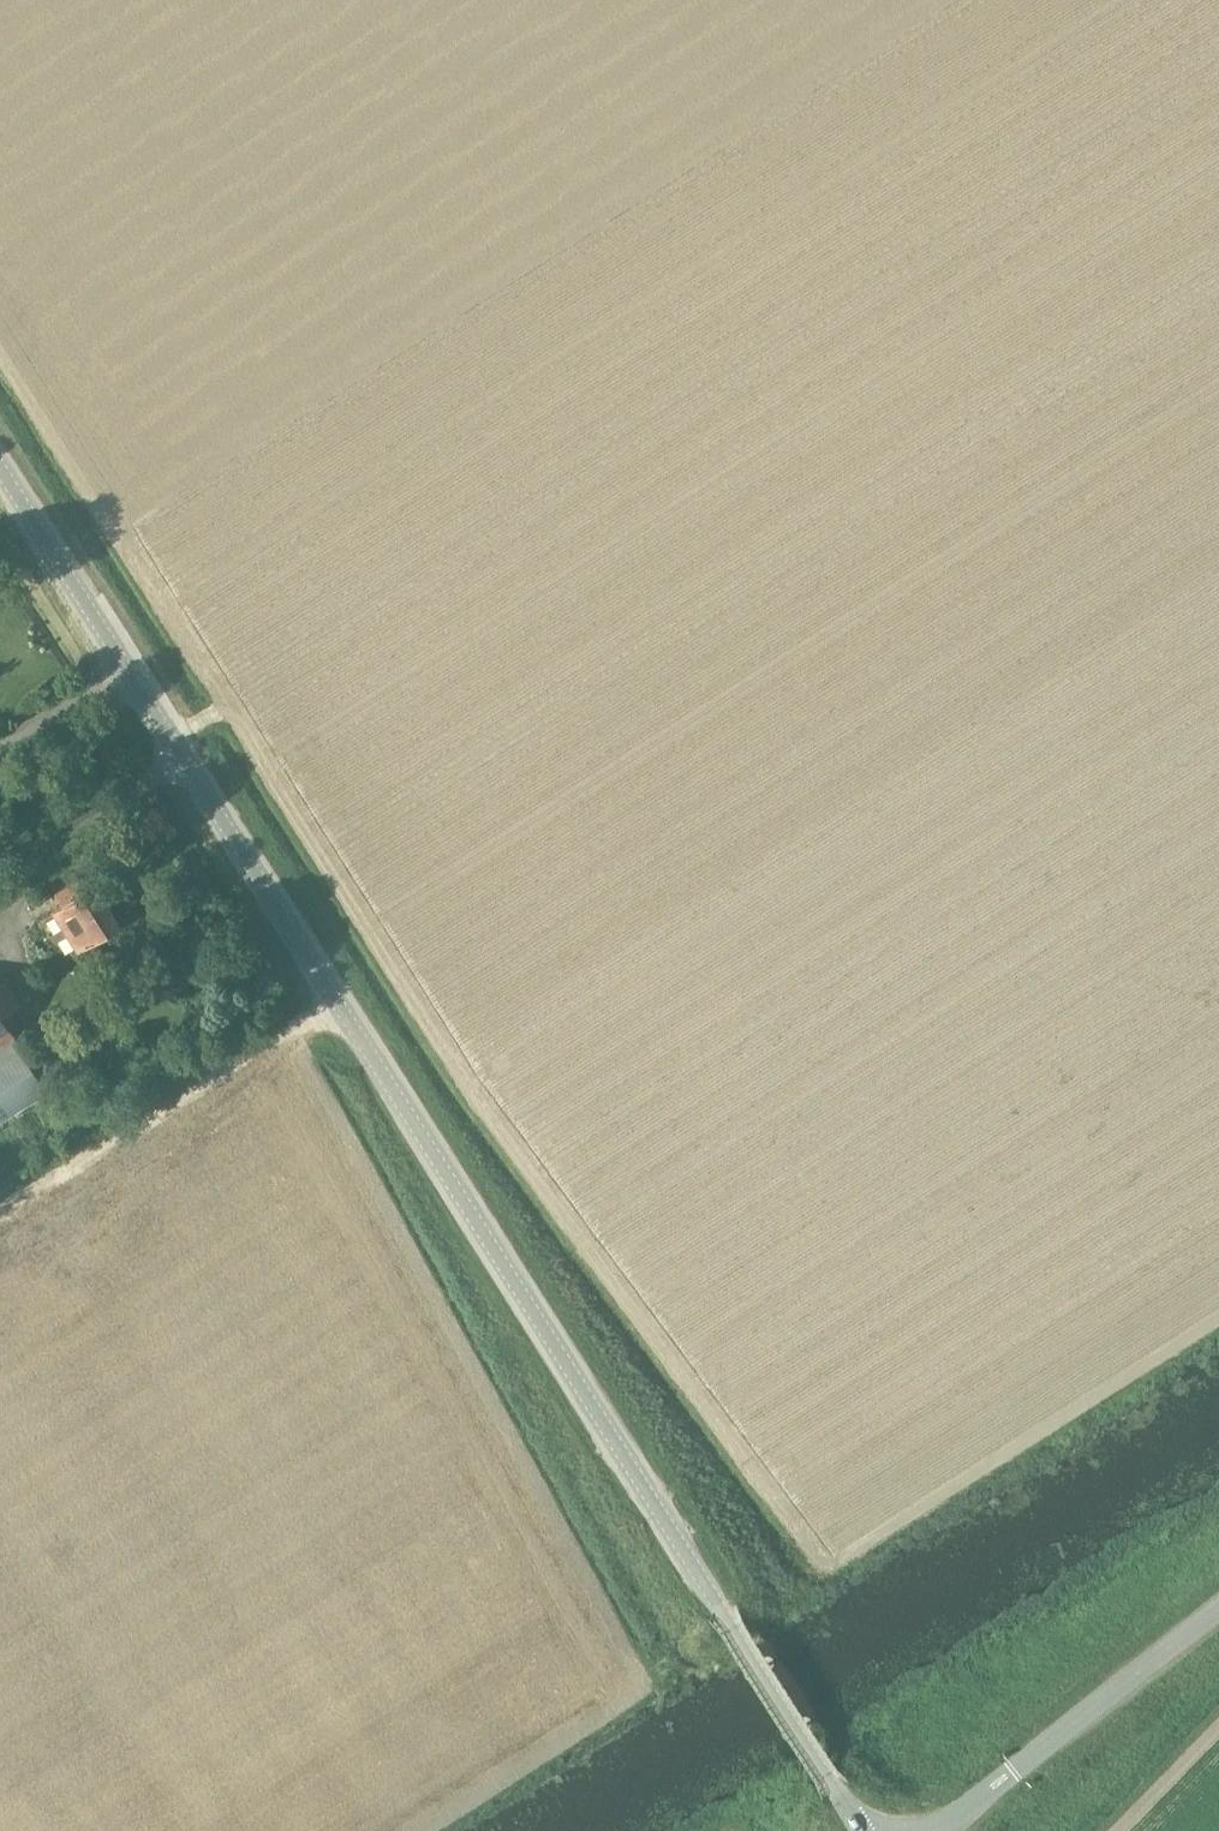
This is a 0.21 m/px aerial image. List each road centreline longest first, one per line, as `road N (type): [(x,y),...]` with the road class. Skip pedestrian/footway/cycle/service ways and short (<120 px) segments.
road 1 (unclassified): [(861,1830),(0,470)]
road 2 (unclassified): [(934,1830),(1218,1608)]

